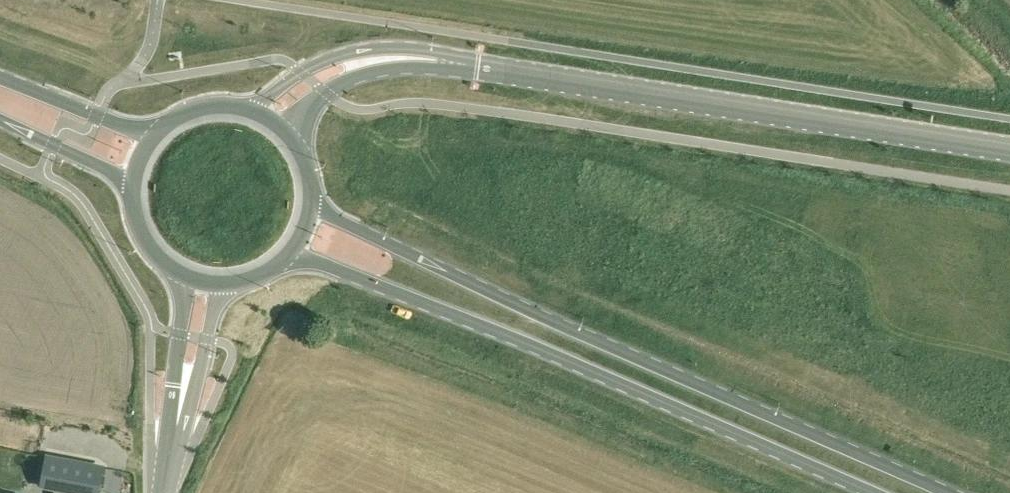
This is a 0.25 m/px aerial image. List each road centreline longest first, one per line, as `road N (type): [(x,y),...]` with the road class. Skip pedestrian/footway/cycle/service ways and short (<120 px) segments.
road 1 (primary): [(949,492),(310,209)]
road 2 (primary): [(287,252),(876,492)]
road 3 (unclassified): [(1009,150),(450,61)]
road 4 (unclassified): [(450,61),(387,49),(330,58),(258,108)]
road 5 (unclassified): [(292,135),(339,81),(450,61)]
road 6 (primary): [(149,135),(0,77)]
road 7 (primary): [(0,118),(131,182)]
road 8 (primary): [(258,108),(199,103),(149,135)]

